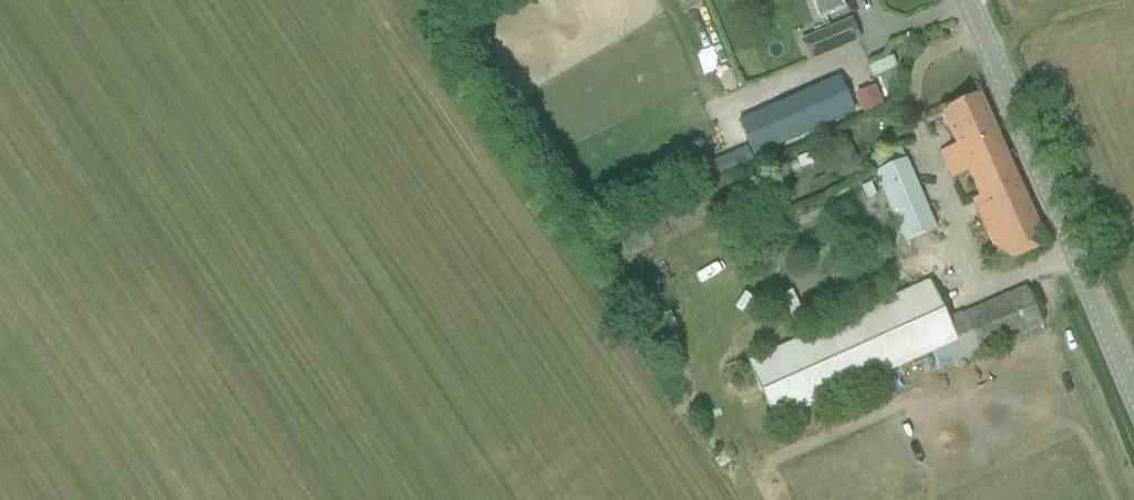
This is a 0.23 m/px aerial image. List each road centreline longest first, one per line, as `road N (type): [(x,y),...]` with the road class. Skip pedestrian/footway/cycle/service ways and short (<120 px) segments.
road 1 (tertiary): [(1133,397),(967,0)]

